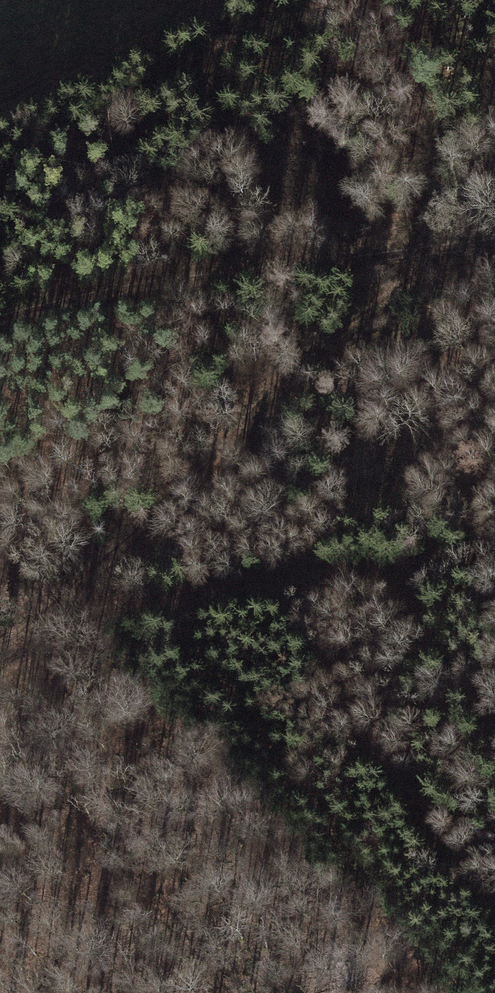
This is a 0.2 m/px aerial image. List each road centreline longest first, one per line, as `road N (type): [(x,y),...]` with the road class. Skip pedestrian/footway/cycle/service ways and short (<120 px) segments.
road 1 (track): [(0,655),(239,438),(285,372),(477,236)]
road 2 (track): [(0,313),(151,276),(494,233)]
road 3 (track): [(494,550),(50,609)]

